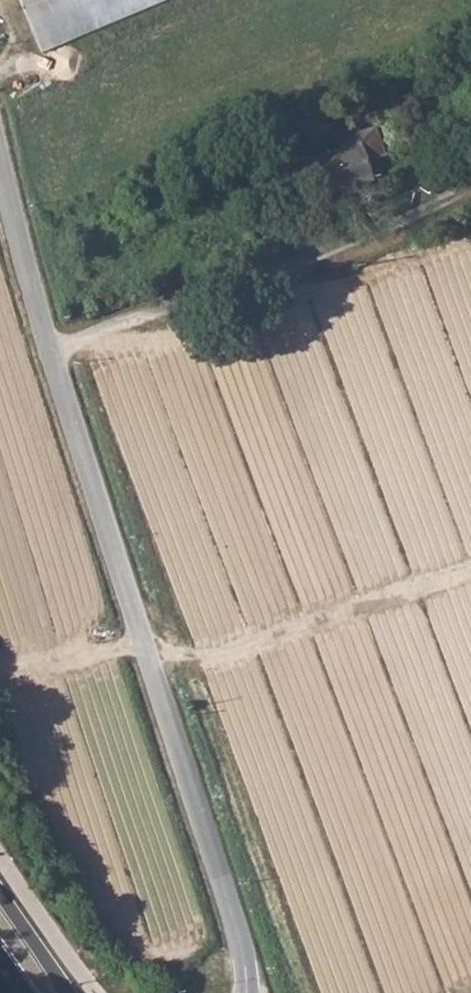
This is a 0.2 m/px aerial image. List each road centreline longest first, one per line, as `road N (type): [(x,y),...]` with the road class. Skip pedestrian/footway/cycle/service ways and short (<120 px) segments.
road 1 (residential): [(247,992),(48,352),(0,160)]

